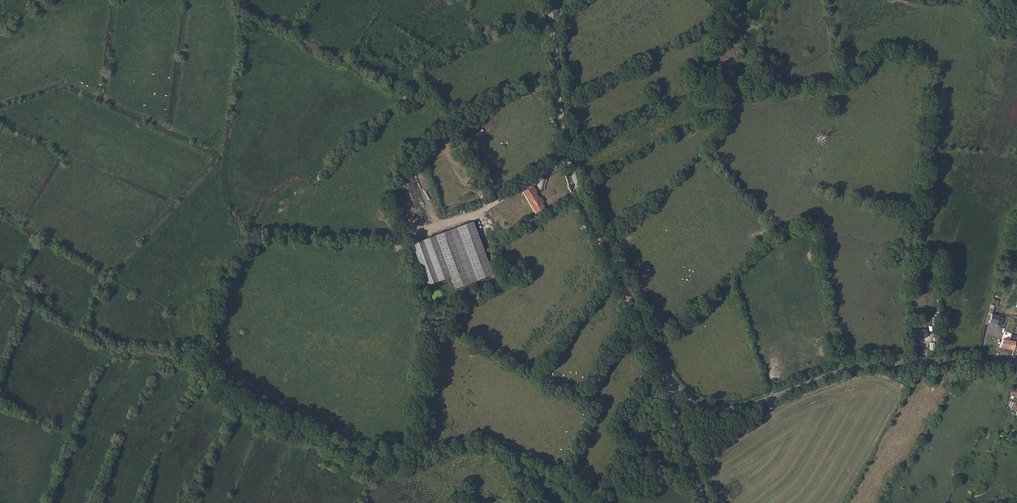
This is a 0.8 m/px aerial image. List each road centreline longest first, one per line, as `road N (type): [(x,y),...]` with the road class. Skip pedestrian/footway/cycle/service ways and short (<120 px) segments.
road 1 (unclassified): [(551,0),(570,174),(664,372)]
road 2 (unclassified): [(664,372),(689,398),(734,408),(821,377),(1016,363)]
road 3 (track): [(414,459),(382,460),(279,421),(211,382),(203,355)]
road 4 (track): [(0,277),(106,346),(203,355)]
road 5 (track): [(414,235),(481,213),(568,158)]
road 6 (track): [(534,502),(488,449),(414,459)]
road 7 (unclassified): [(664,372),(706,502)]

